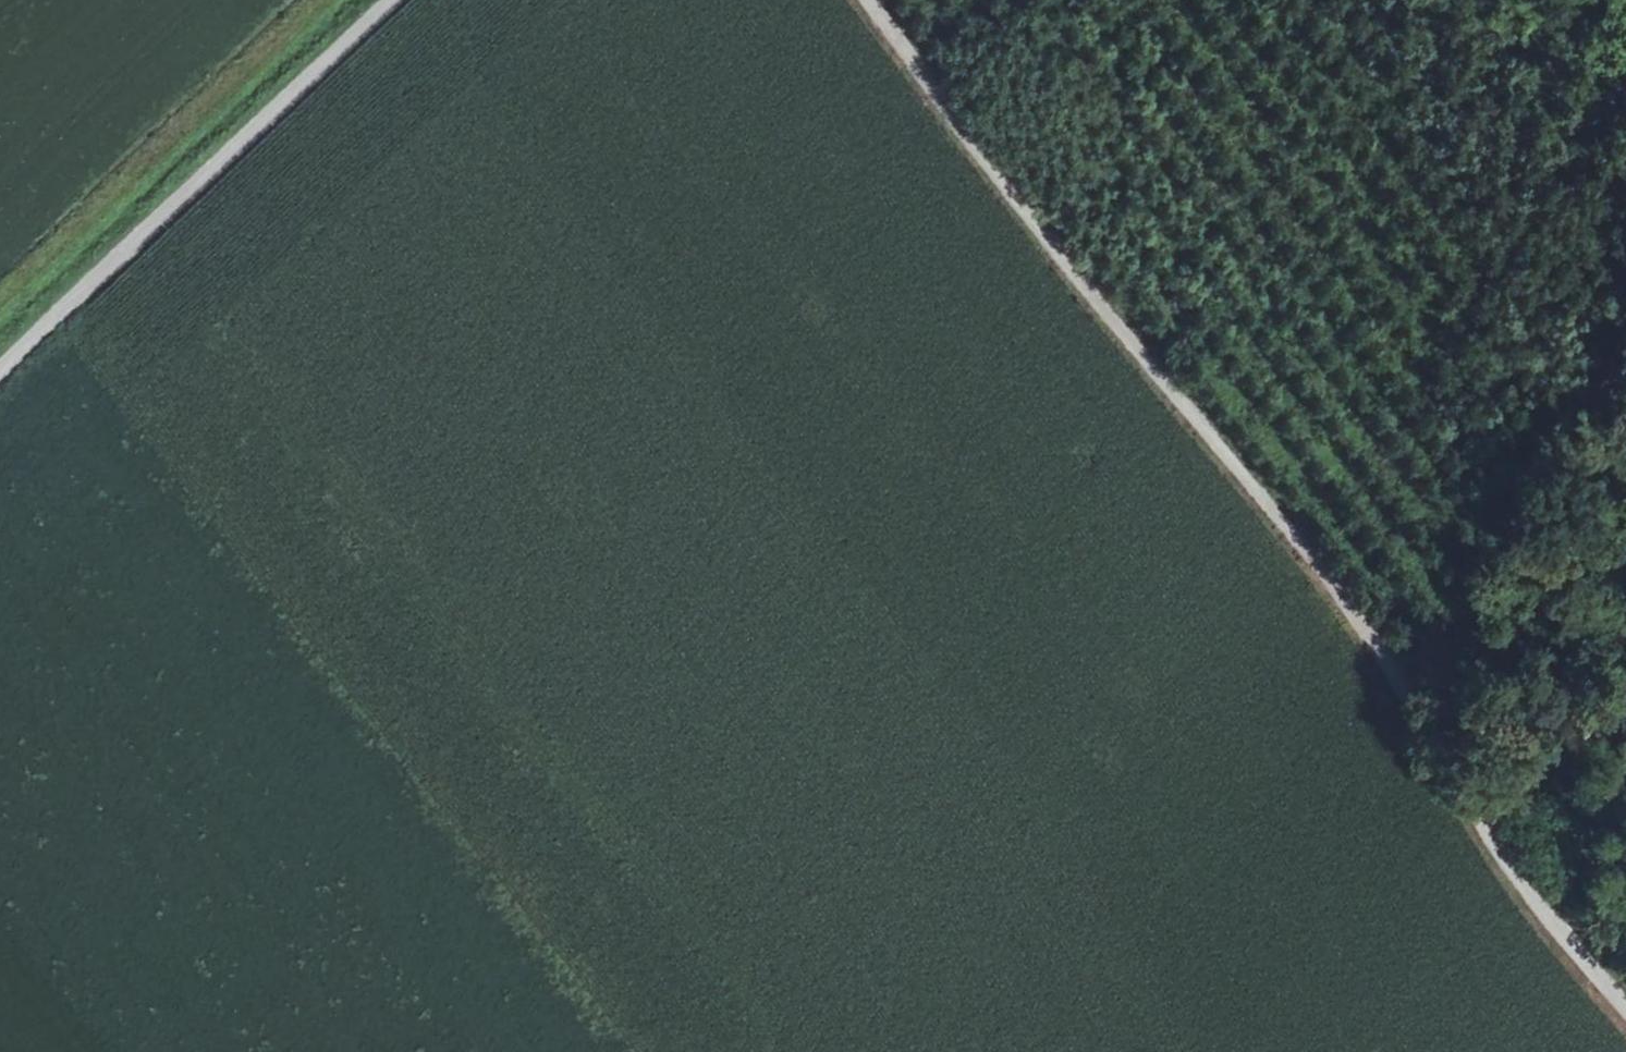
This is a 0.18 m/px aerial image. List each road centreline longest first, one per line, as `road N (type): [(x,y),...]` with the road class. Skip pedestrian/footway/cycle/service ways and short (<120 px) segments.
road 1 (track): [(868,0),(1099,304),(1346,598),(1487,826),(1563,936),(1625,1008)]
road 2 (track): [(0,370),(399,0)]
road 3 (track): [(1487,826),(1625,694)]

